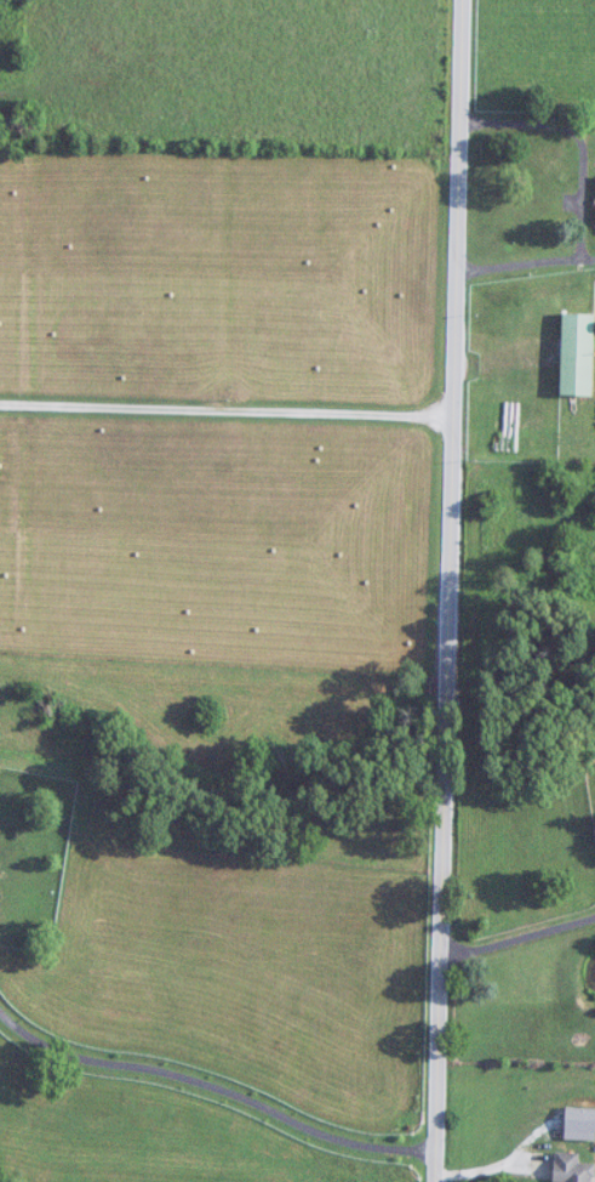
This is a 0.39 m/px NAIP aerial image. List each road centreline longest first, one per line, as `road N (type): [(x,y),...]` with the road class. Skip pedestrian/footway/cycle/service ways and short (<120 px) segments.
road 1 (residential): [(464,0),(437,1181)]
road 2 (residential): [(457,416),(0,404)]

